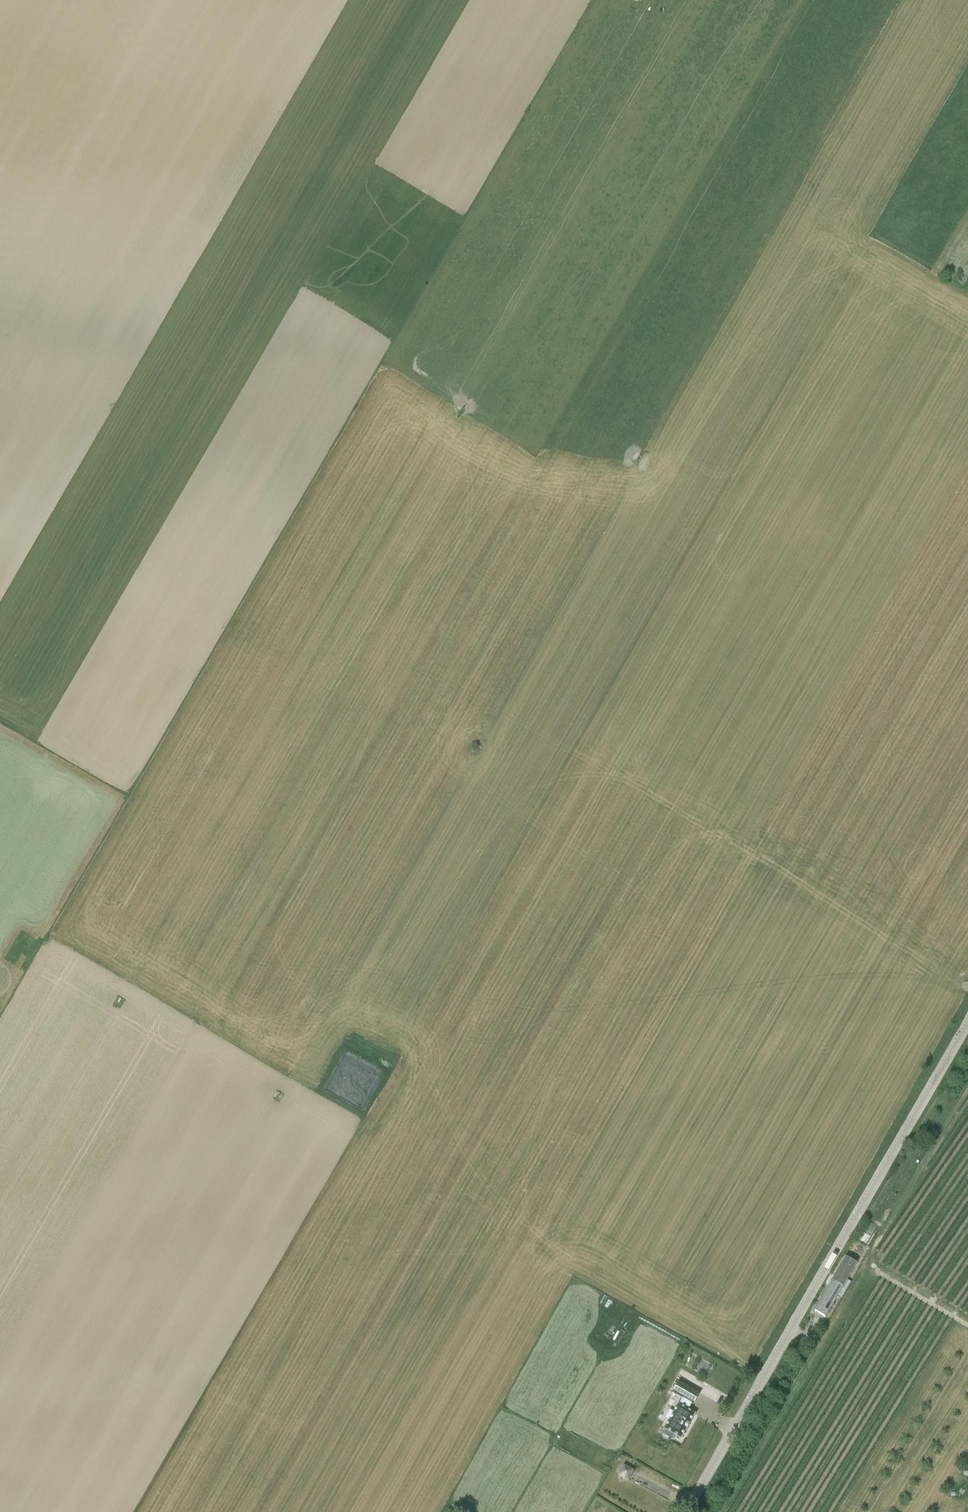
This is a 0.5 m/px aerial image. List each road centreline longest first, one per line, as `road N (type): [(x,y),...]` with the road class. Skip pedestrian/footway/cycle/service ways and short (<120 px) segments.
road 1 (unclassified): [(686,1511),(967,1023)]
road 2 (track): [(967,1325),(876,1271),(873,1248),(888,1226)]

